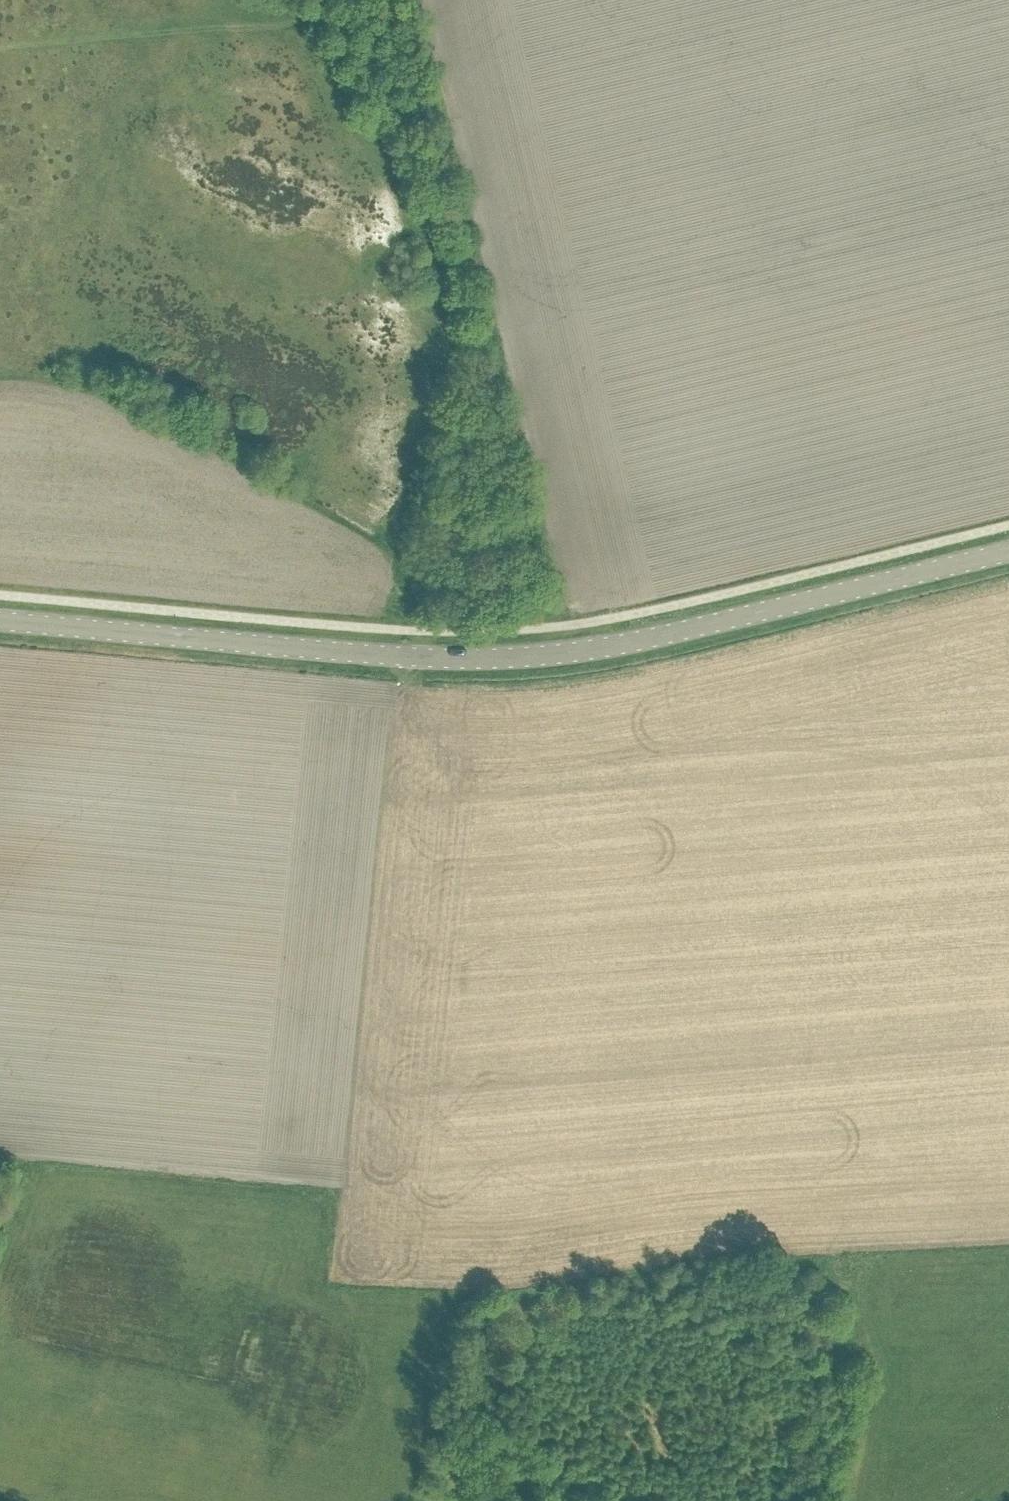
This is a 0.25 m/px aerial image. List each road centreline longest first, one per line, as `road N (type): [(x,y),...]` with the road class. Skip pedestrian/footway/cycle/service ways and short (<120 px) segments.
road 1 (tertiary): [(1008,552),(587,650),(520,656),(397,656),(0,620)]

